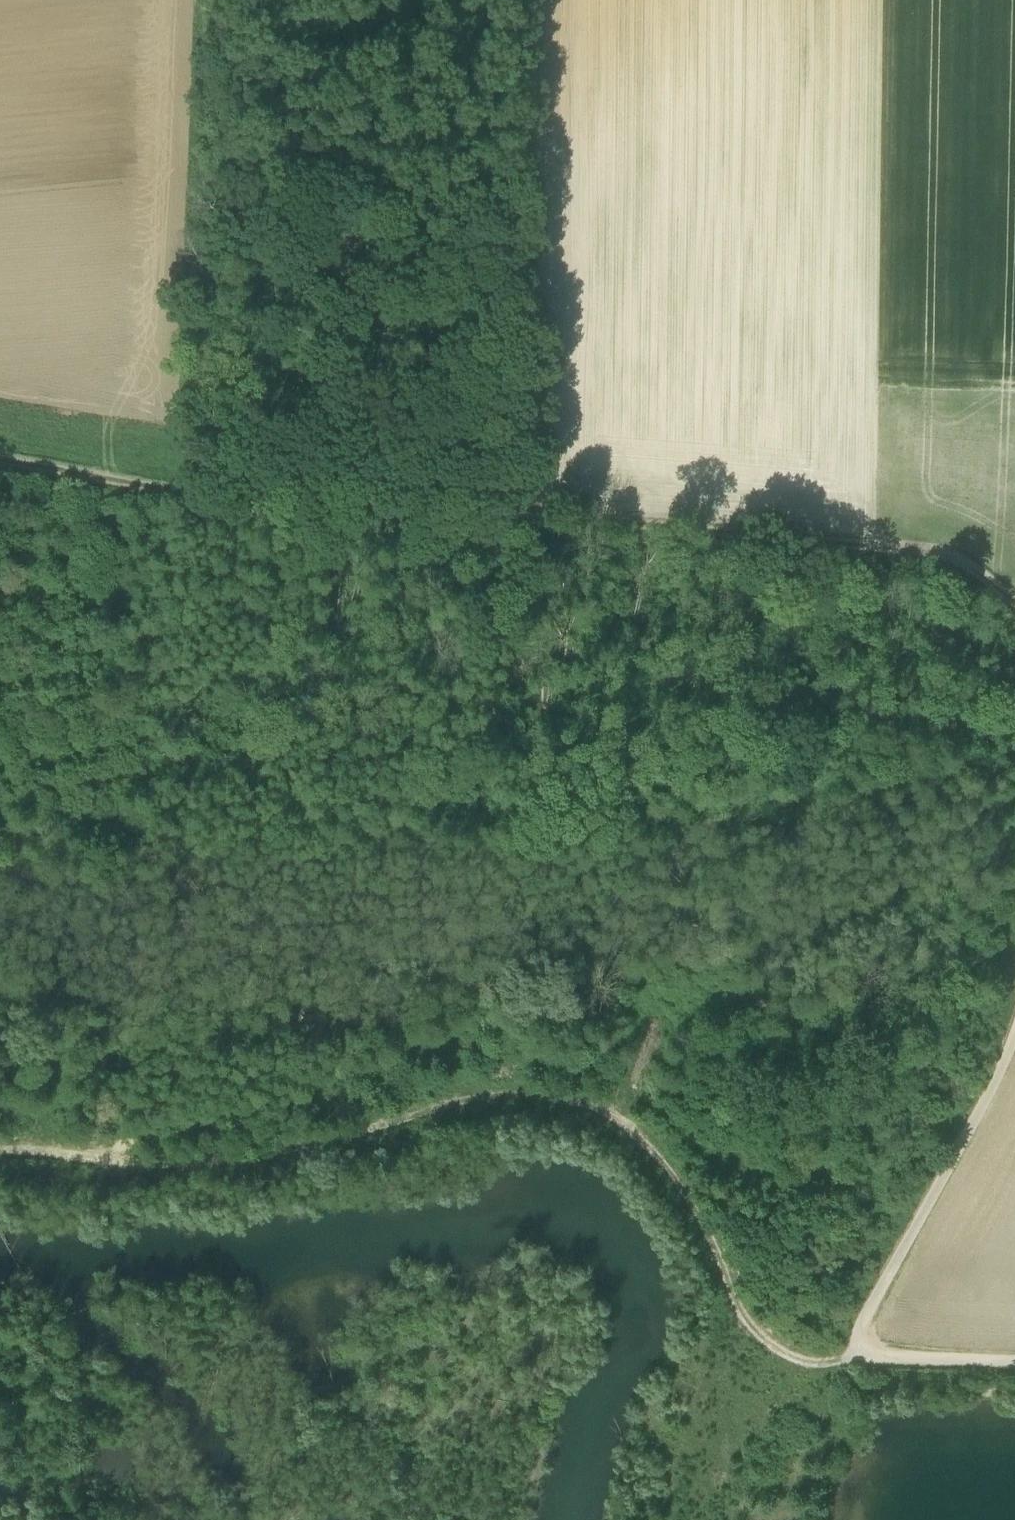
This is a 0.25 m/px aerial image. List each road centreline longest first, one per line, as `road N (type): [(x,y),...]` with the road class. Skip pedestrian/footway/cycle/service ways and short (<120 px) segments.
road 1 (track): [(1014,626),(948,566),(293,523),(0,454)]
road 2 (track): [(1014,1363),(865,1358),(846,1343),(1014,1015)]

